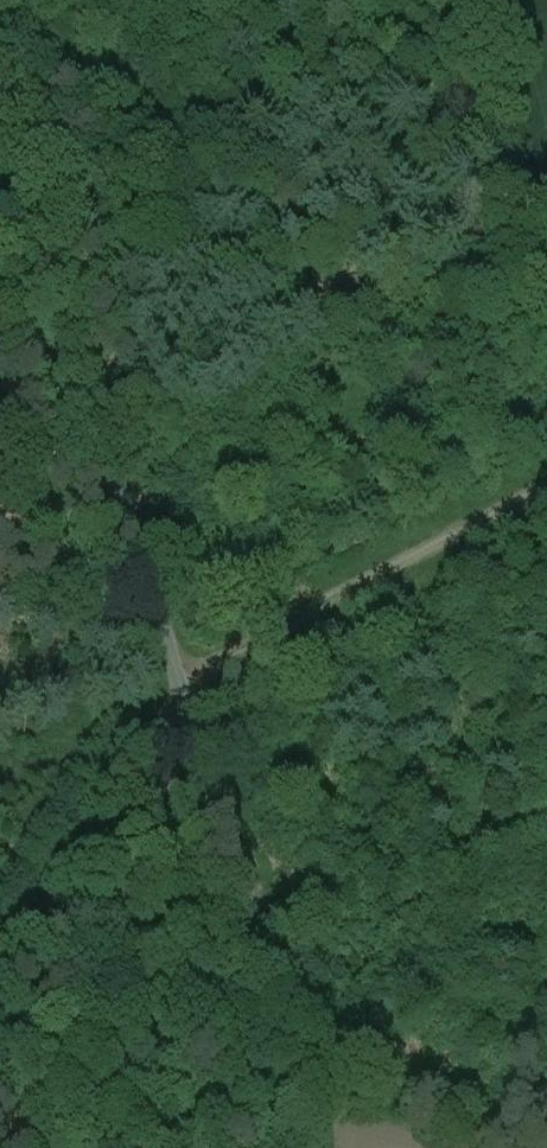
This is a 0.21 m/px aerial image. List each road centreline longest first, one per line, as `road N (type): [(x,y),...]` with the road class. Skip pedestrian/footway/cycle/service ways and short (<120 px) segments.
road 1 (unclassified): [(314,1147),(264,945),(0,110)]
road 2 (track): [(179,686),(546,486)]
road 3 (track): [(0,998),(185,704)]

